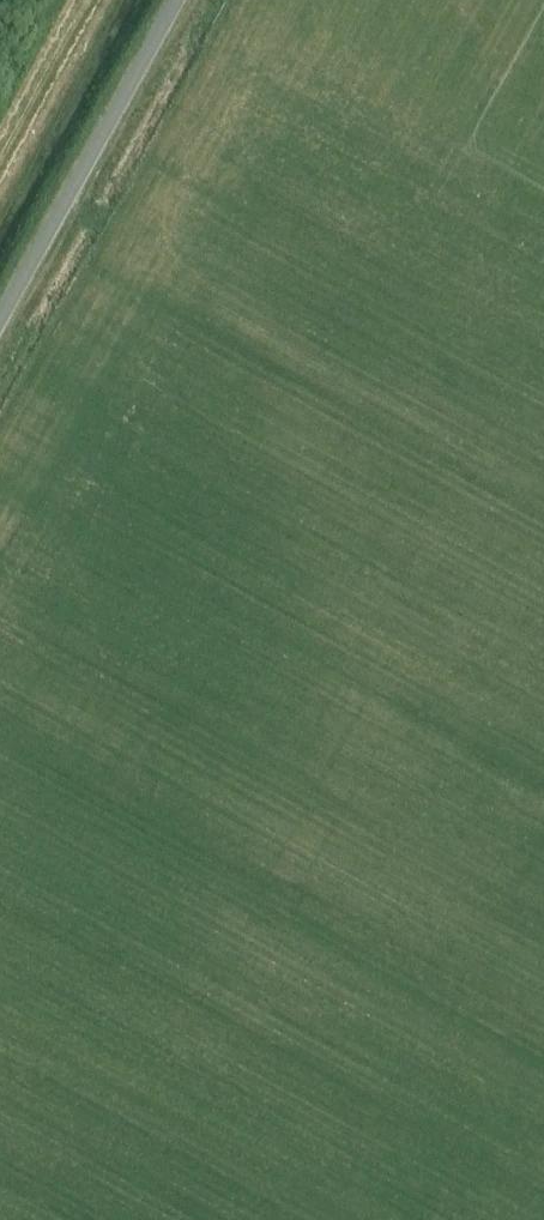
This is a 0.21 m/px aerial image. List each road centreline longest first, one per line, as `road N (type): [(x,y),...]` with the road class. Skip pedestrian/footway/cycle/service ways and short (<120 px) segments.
road 1 (unclassified): [(0,316),(175,0)]
road 2 (track): [(0,200),(109,0)]

